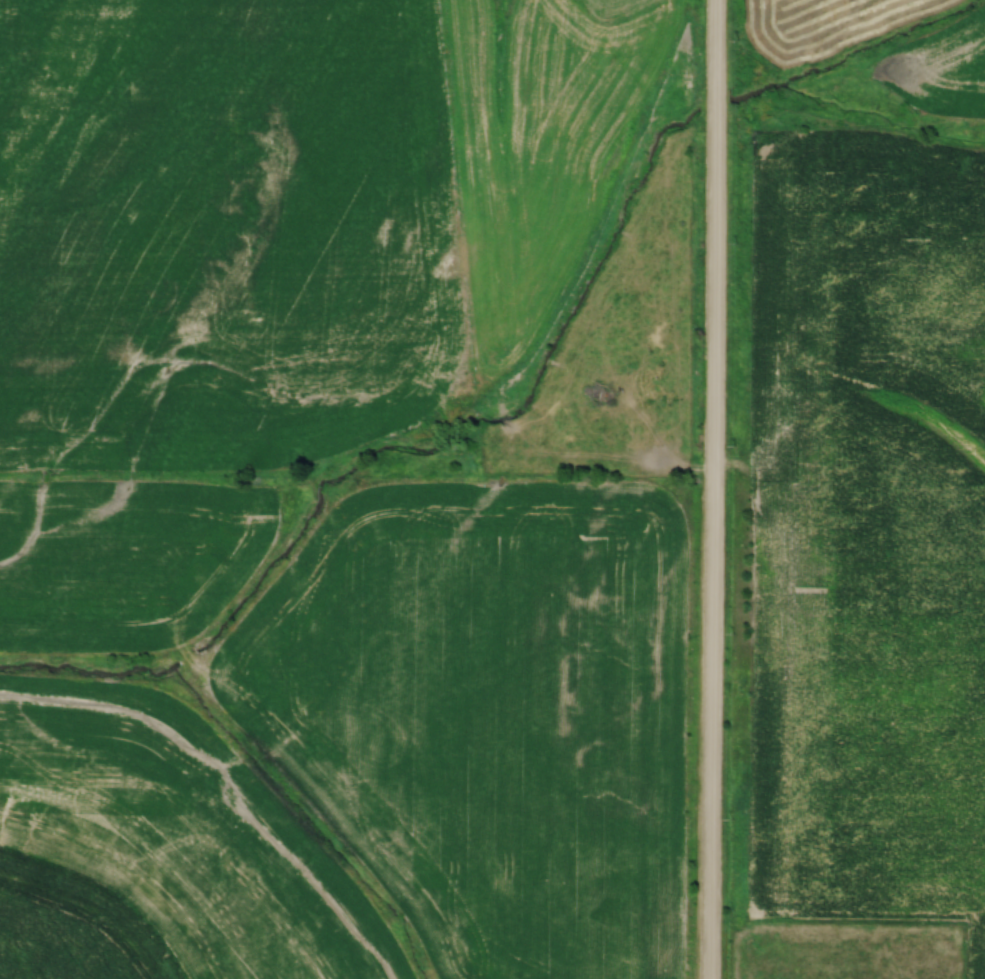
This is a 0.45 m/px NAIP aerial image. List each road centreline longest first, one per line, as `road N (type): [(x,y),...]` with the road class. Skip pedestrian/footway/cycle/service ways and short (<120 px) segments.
road 1 (residential): [(708,978),(713,0)]

